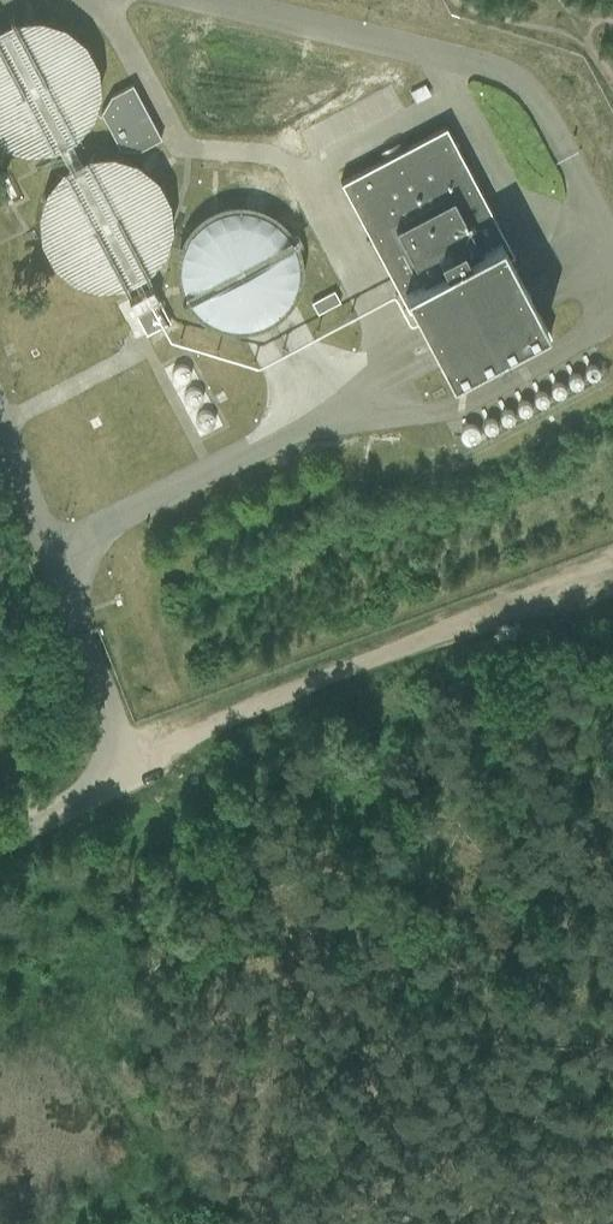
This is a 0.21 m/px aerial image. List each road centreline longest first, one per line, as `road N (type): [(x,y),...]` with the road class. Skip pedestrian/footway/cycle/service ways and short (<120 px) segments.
road 1 (track): [(591,596),(128,760)]
road 2 (unclassified): [(0,833),(111,782),(128,760)]

